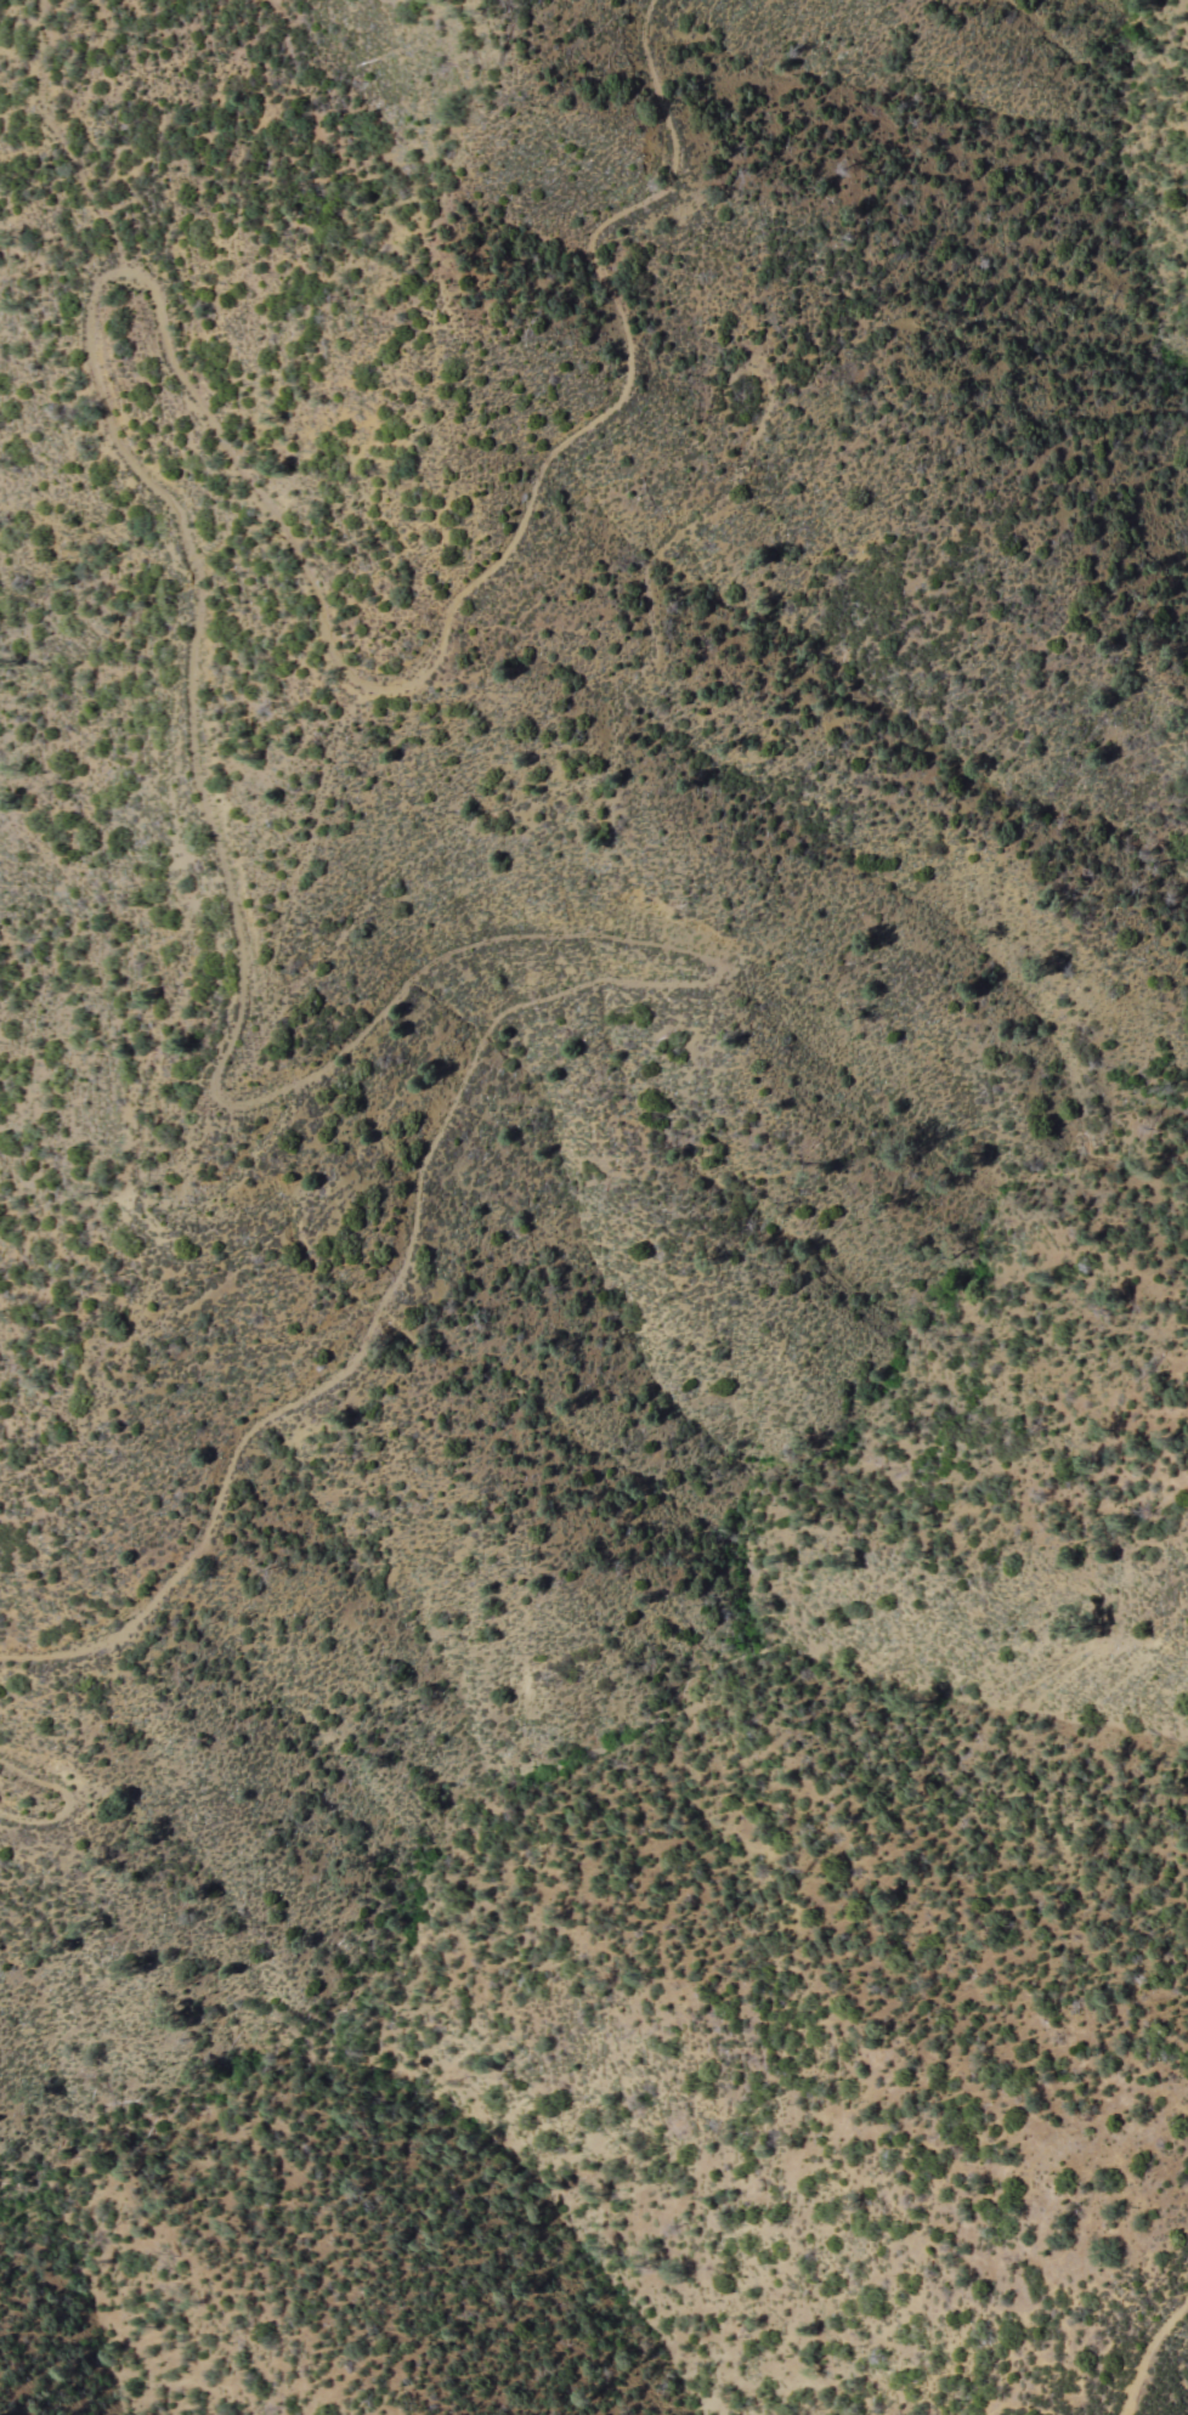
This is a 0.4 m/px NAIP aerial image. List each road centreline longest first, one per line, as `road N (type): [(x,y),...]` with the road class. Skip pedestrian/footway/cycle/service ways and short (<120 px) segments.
road 1 (track): [(0,1659),(107,1680),(248,1514),(383,1424),(375,1352),(299,1365),(183,1430),(132,1424),(132,1371),(158,1333),(242,1295),(242,1243),(222,1223),(236,1024),(194,790),(192,623),(170,515),(89,420),(86,278),(137,281),(177,407),(222,497),(293,567),(312,626),(383,709),(447,600),(538,477),(634,389),(600,311),(587,242),(683,207),(645,98),(628,18),(638,0)]
road 2 (track): [(0,1815),(43,1831),(61,1787),(0,1758)]

